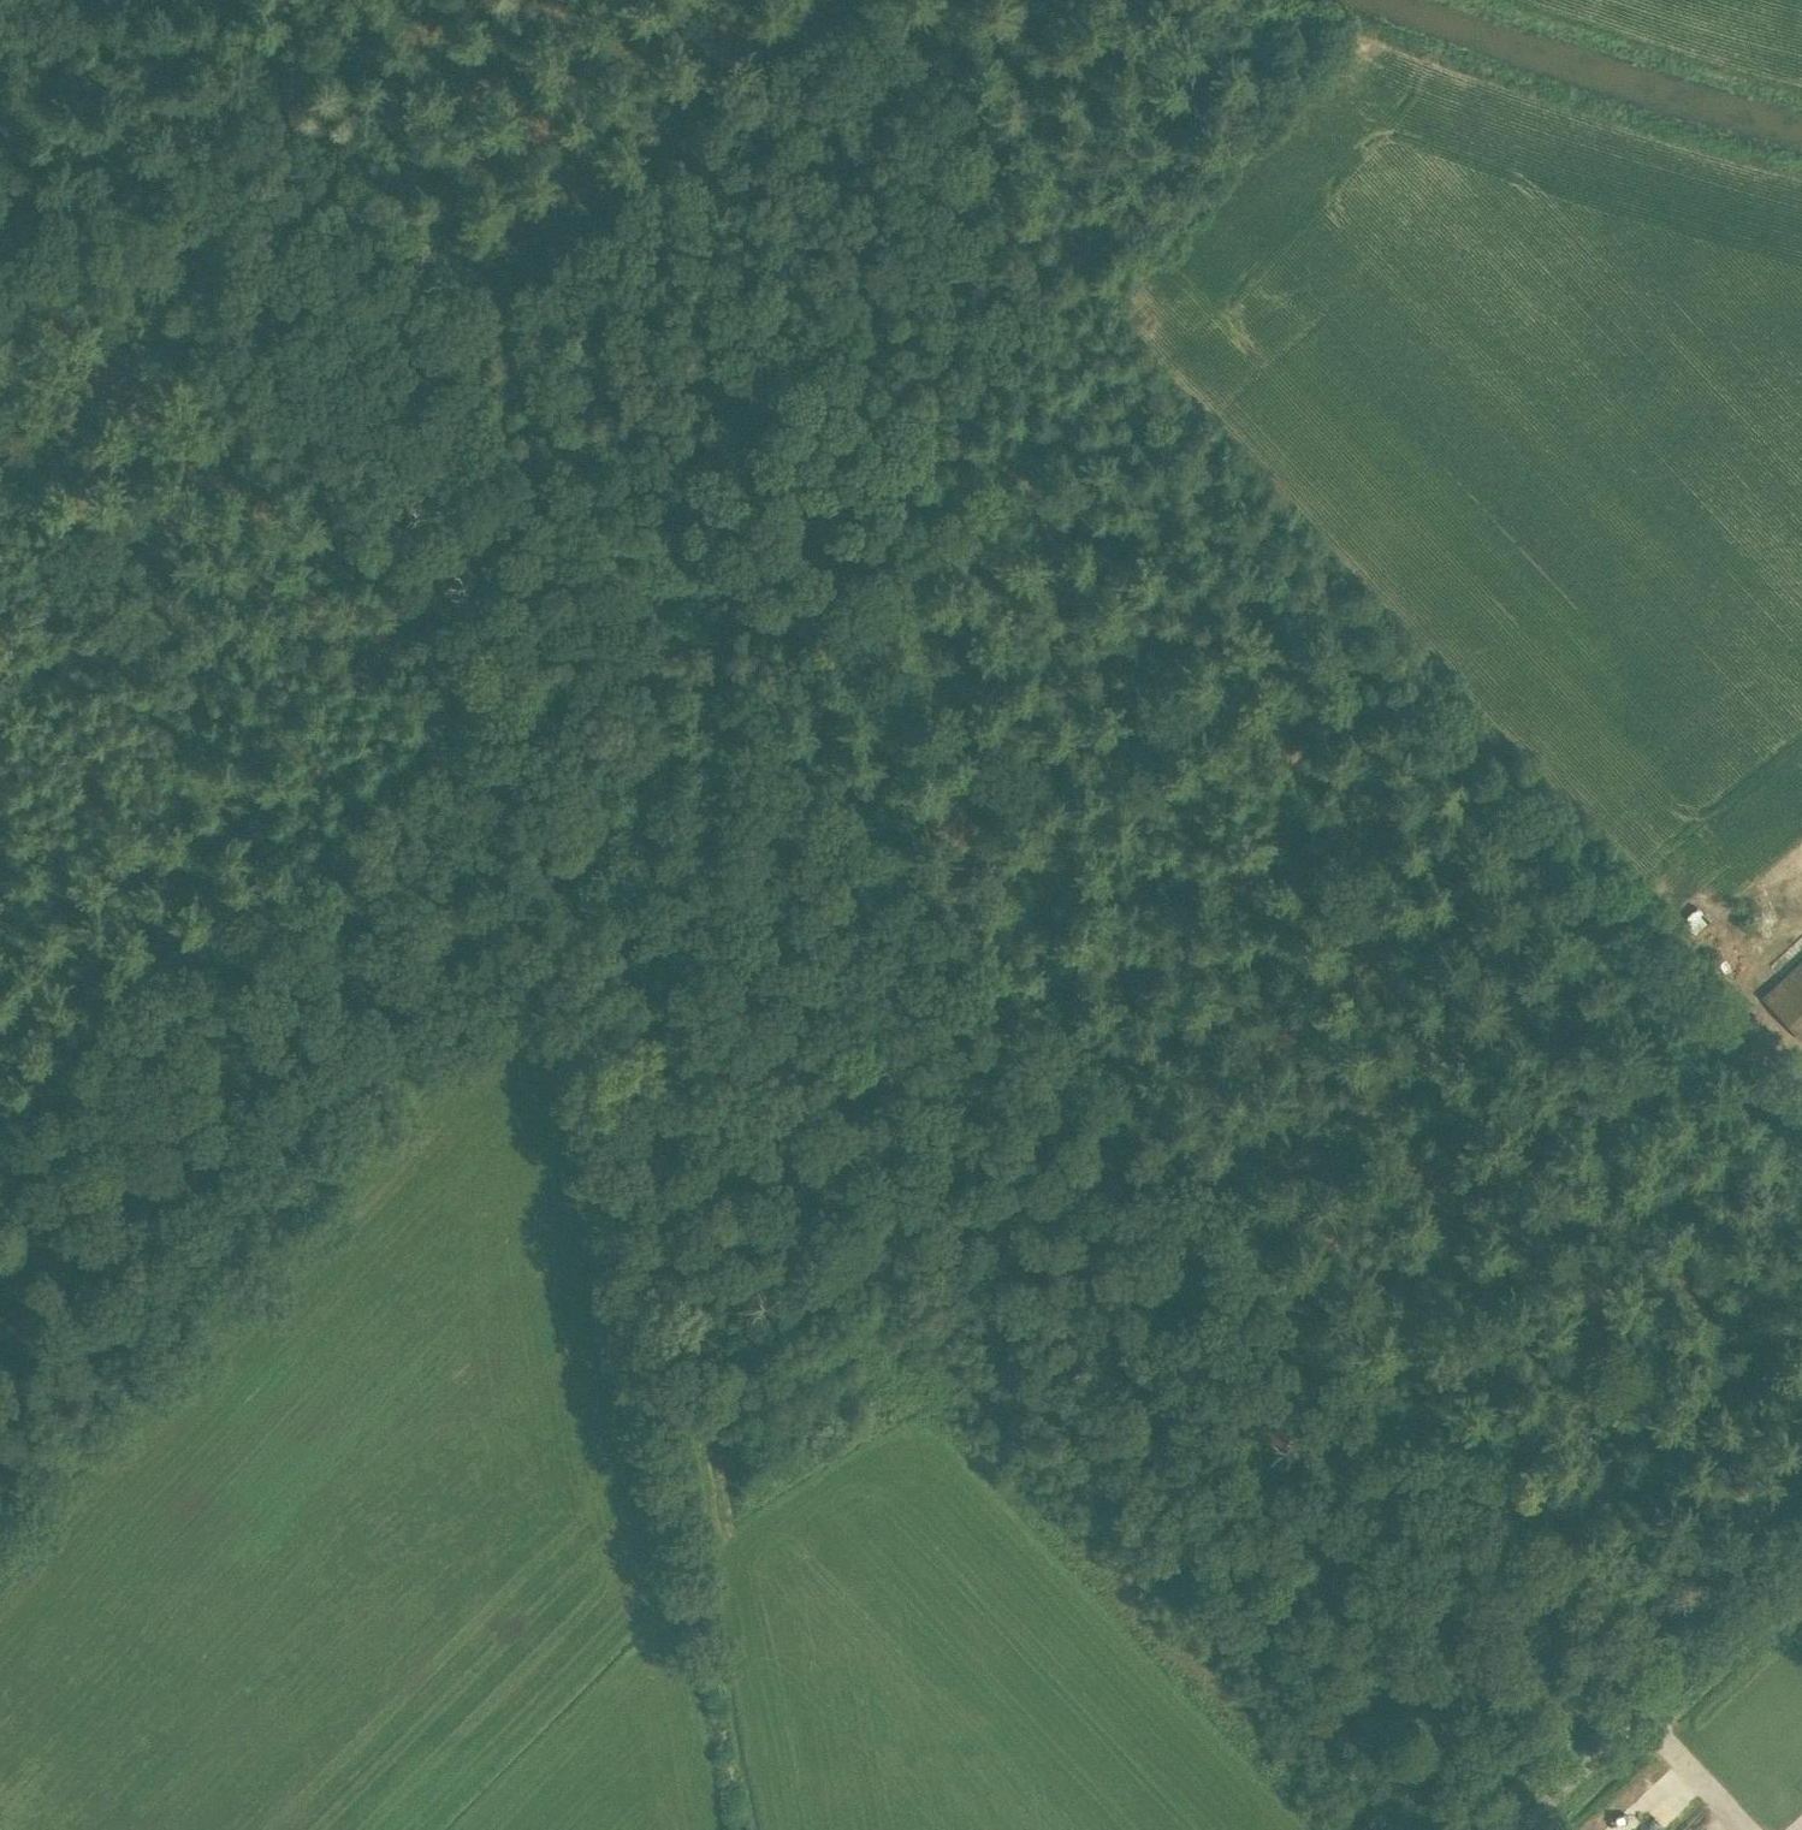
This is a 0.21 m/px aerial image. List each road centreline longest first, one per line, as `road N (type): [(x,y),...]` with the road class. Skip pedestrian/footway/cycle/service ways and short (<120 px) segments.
road 1 (track): [(764,710),(1703,1666)]
road 2 (track): [(1005,220),(844,342),(805,382),(699,425),(679,461),(671,518),(687,587),(725,657)]
road 3 (unclassified): [(1525,1829),(1801,1574)]

